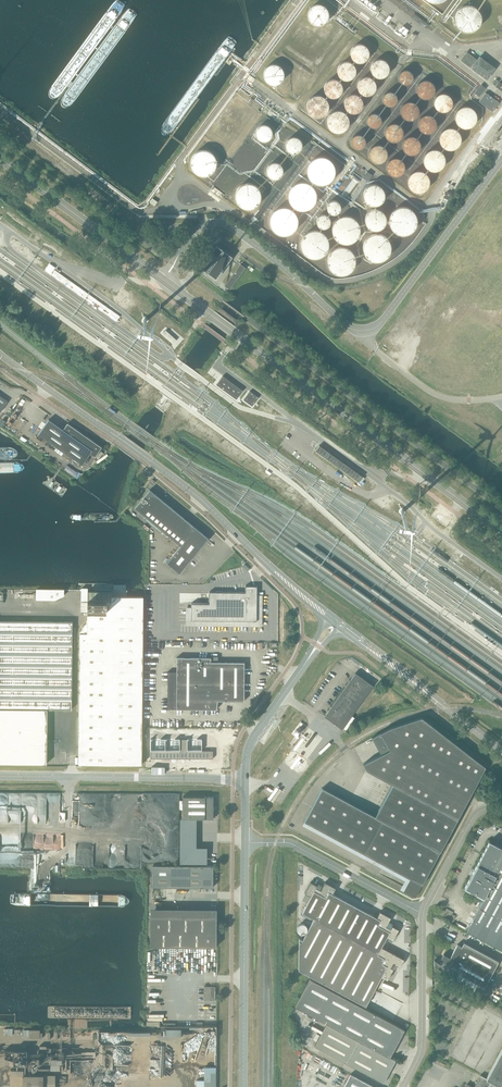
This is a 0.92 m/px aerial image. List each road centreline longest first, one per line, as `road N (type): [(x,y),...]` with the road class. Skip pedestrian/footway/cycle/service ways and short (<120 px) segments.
road 1 (unclassified): [(161,279),(199,228),(223,223),(345,325),(372,328),(501,159)]
road 2 (secondary): [(501,531),(161,279)]
road 3 (tertiary): [(267,564),(188,489),(0,355)]
road 4 (tertiary): [(245,840),(243,1086)]
road 5 (unclassified): [(245,780),(0,776)]
road 6 (secondary): [(161,279),(0,158)]
road 7 (unclassified): [(245,840),(291,843),(423,910)]
road 8 (unclassified): [(403,1086),(421,1050),(423,910)]
road 9 (tertiary): [(339,630),(455,715)]
road 10 (tertiary): [(455,715),(343,625)]
road 11 (tertiary): [(303,666),(250,743),(245,780)]
road 12 (unclassified): [(501,814),(488,808),(474,814),(428,901)]

